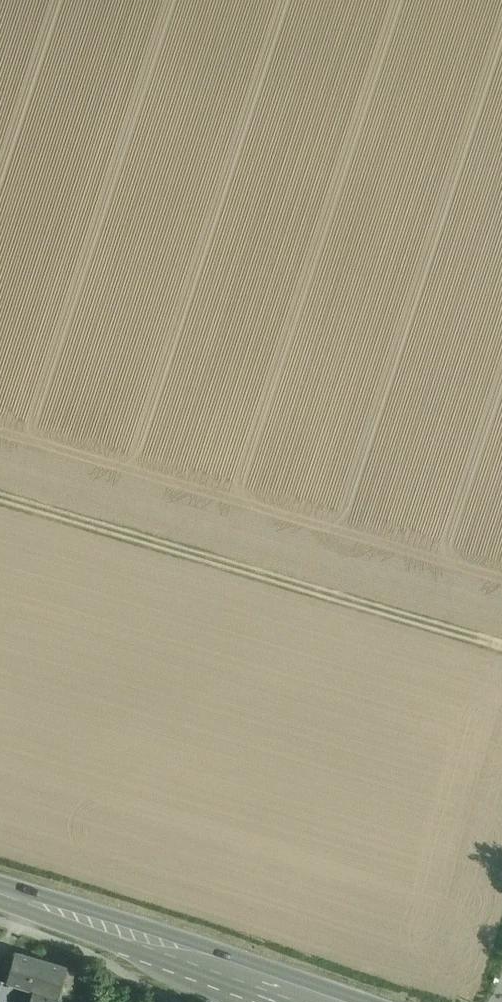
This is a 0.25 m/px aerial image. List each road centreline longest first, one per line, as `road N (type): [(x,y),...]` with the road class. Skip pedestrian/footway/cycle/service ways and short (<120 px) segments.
road 1 (primary): [(0,891),(313,1001)]

